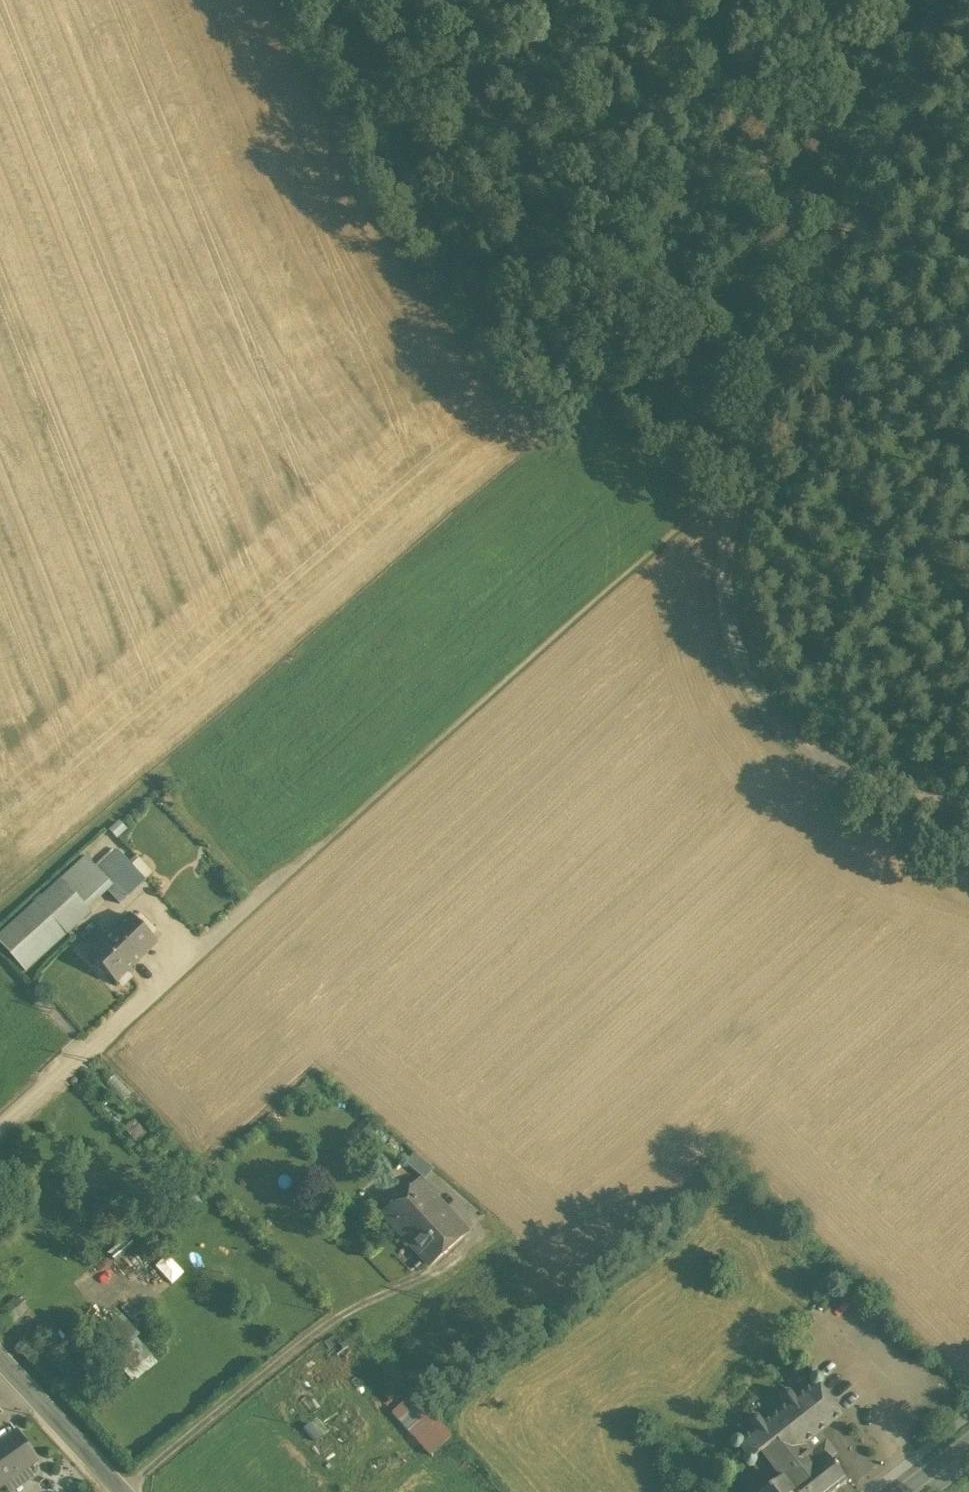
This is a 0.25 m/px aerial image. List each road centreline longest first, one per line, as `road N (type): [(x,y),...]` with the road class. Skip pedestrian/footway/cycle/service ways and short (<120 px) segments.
road 1 (track): [(728,511),(700,512),(297,868)]
road 2 (track): [(961,0),(745,457),(728,511)]
road 3 (track): [(728,511),(728,603),(762,702),(831,764),(906,795),(968,808)]
road 4 (tertiary): [(125,1491),(0,1355)]

